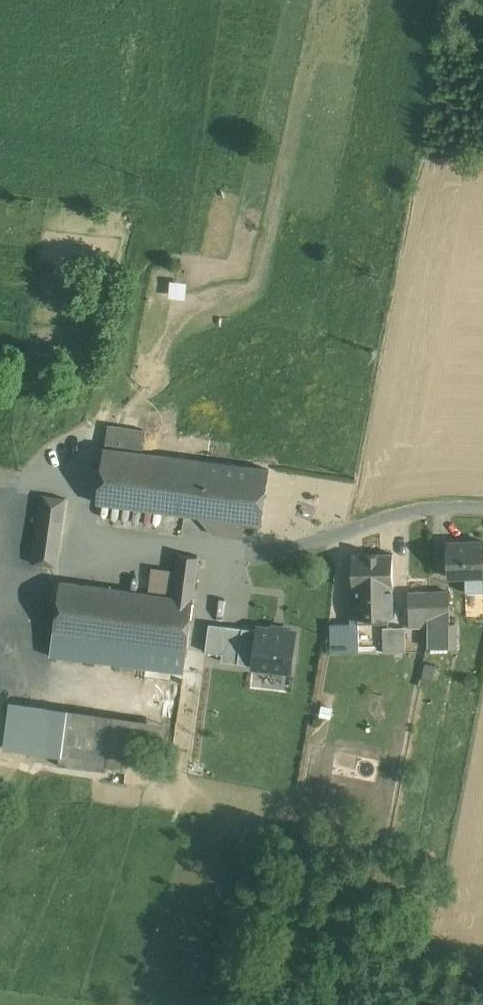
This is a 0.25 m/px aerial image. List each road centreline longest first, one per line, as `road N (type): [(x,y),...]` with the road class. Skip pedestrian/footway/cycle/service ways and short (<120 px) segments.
road 1 (track): [(0,478),(85,489),(82,523),(224,544),(324,541)]
road 2 (track): [(0,659),(13,673),(162,692)]
road 3 (track): [(482,509),(410,507),(324,541)]

